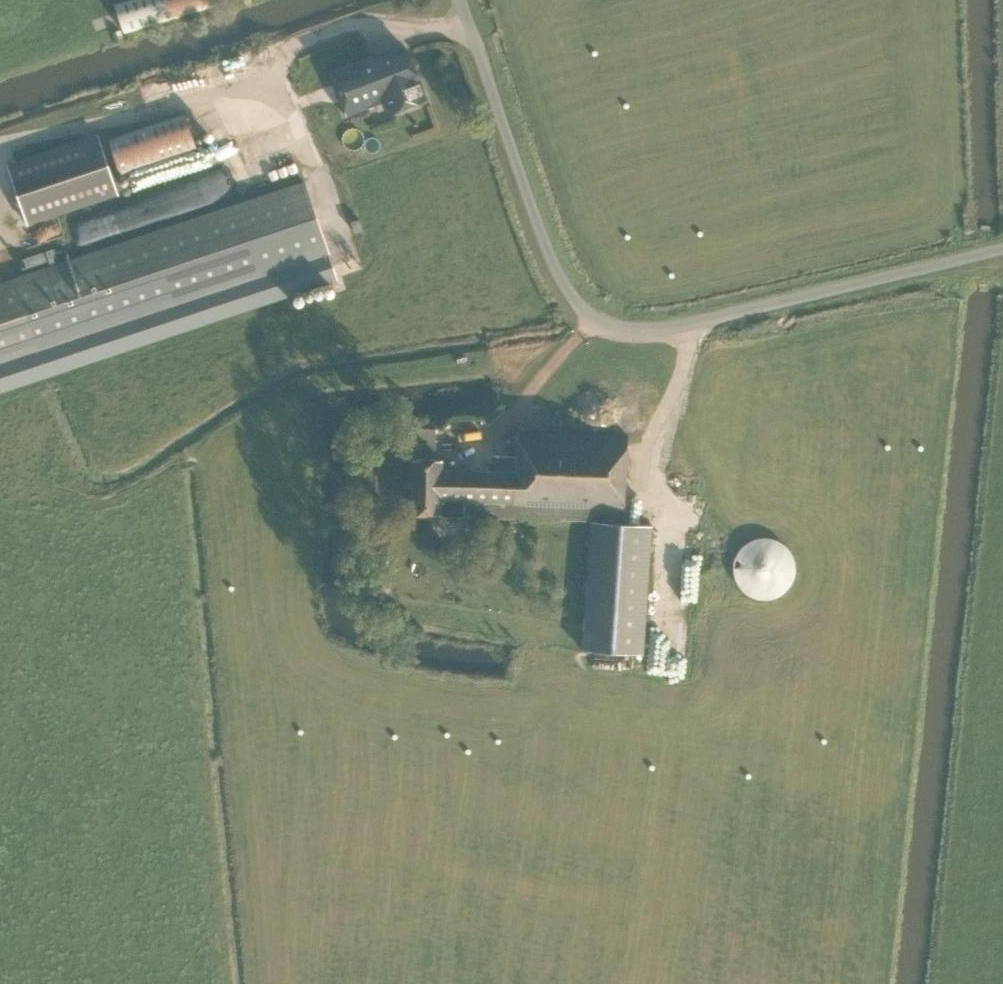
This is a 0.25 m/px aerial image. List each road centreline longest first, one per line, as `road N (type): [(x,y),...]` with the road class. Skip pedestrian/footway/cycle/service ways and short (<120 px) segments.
road 1 (unclassified): [(465,0),(542,238),(570,294),(601,322),(651,329),(1002,244)]

